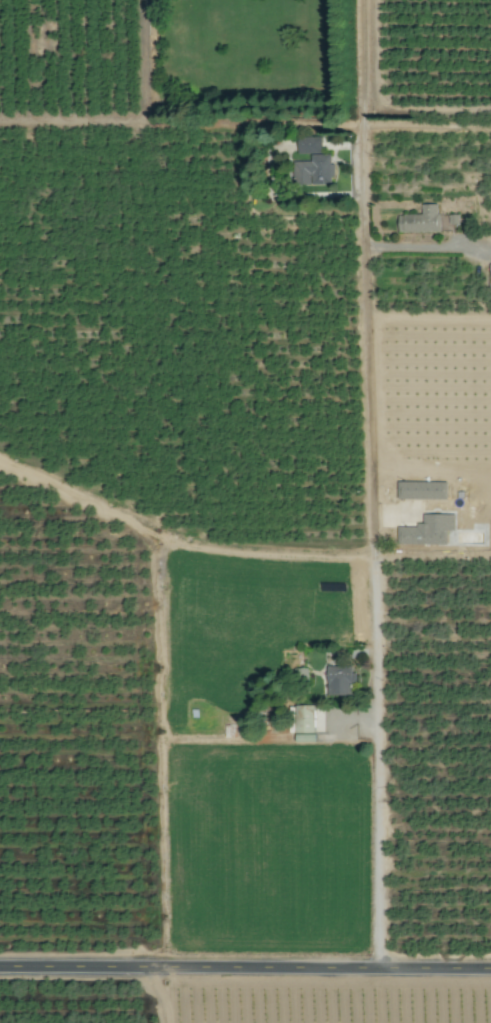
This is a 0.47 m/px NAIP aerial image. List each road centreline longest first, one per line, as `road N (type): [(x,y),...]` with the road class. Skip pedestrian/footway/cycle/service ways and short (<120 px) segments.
road 1 (residential): [(363,0),(383,969)]
road 2 (residential): [(0,967),(490,969)]

